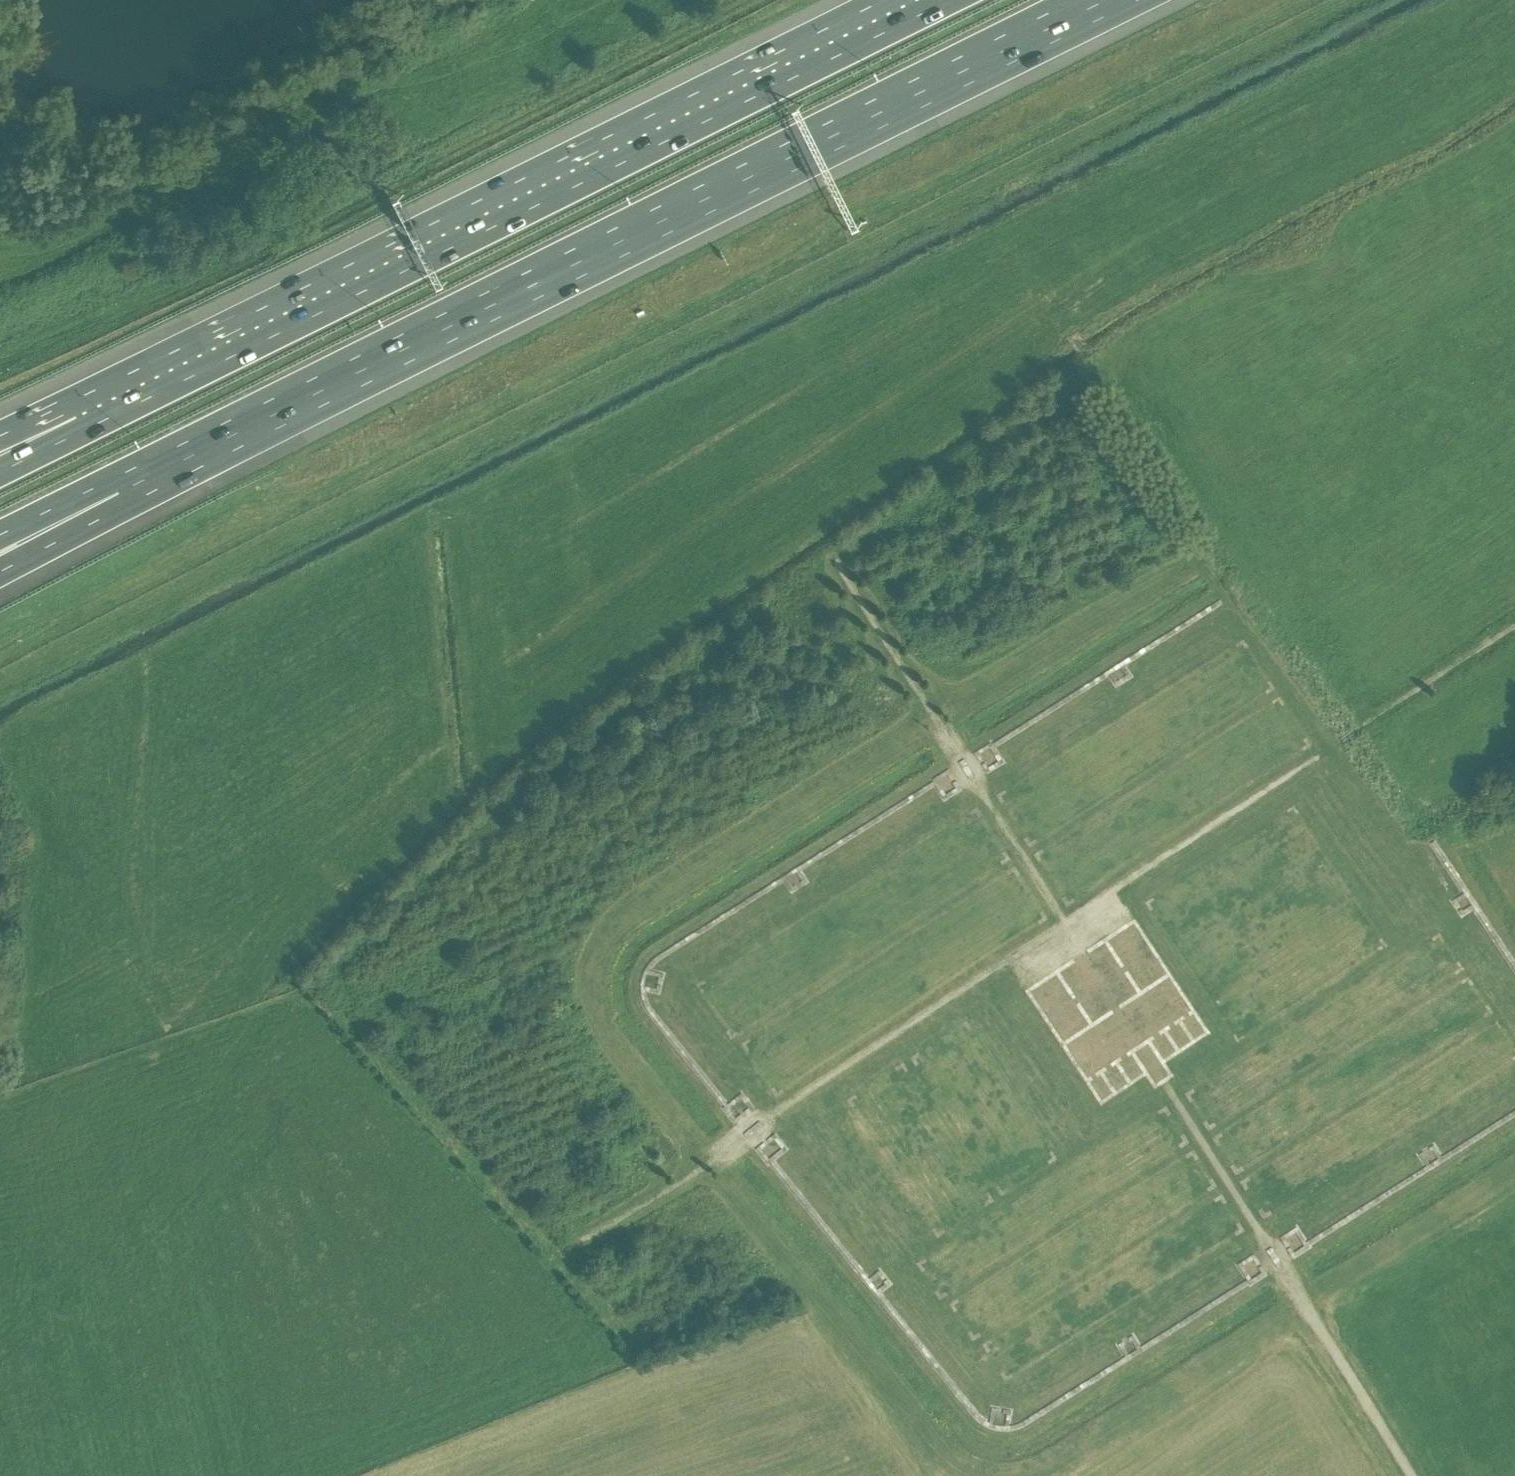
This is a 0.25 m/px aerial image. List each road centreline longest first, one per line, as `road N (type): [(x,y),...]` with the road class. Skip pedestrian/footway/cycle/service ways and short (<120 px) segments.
road 1 (motorway): [(118,492),(1113,0)]
road 2 (motorway): [(911,0),(76,417)]
road 3 (motorway): [(0,568),(118,492)]
road 4 (motorway): [(0,538),(118,492)]

